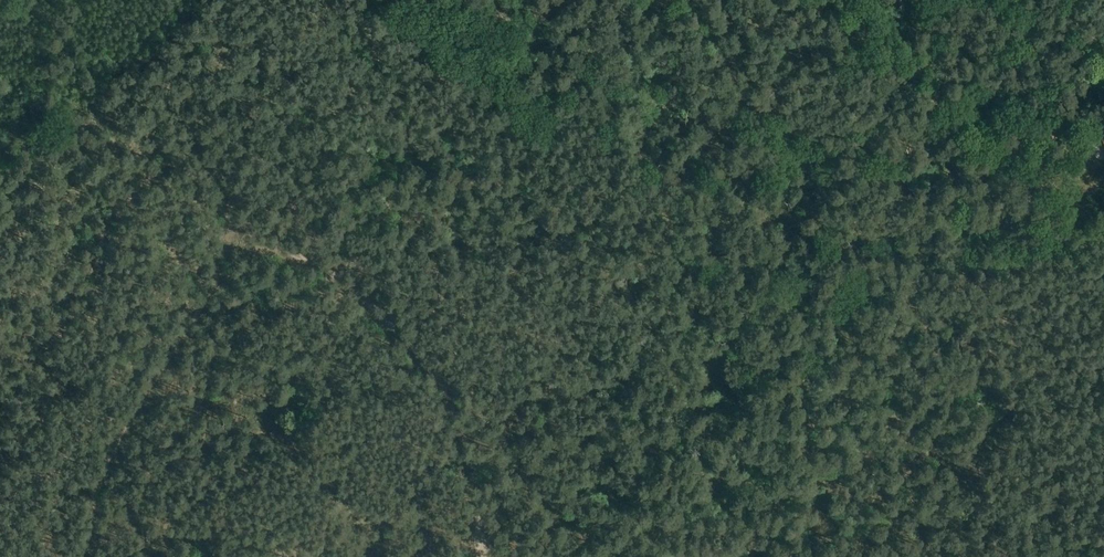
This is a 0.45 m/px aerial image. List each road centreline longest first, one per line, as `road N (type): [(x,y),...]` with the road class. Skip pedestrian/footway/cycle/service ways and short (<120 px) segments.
road 1 (track): [(1103,381),(1001,379),(953,390),(887,453),(776,501),(750,556)]
road 2 (track): [(267,247),(352,291),(434,371),(476,472),(483,556)]
road 3 (track): [(371,0),(375,63),(305,139),(295,208),(267,247)]

